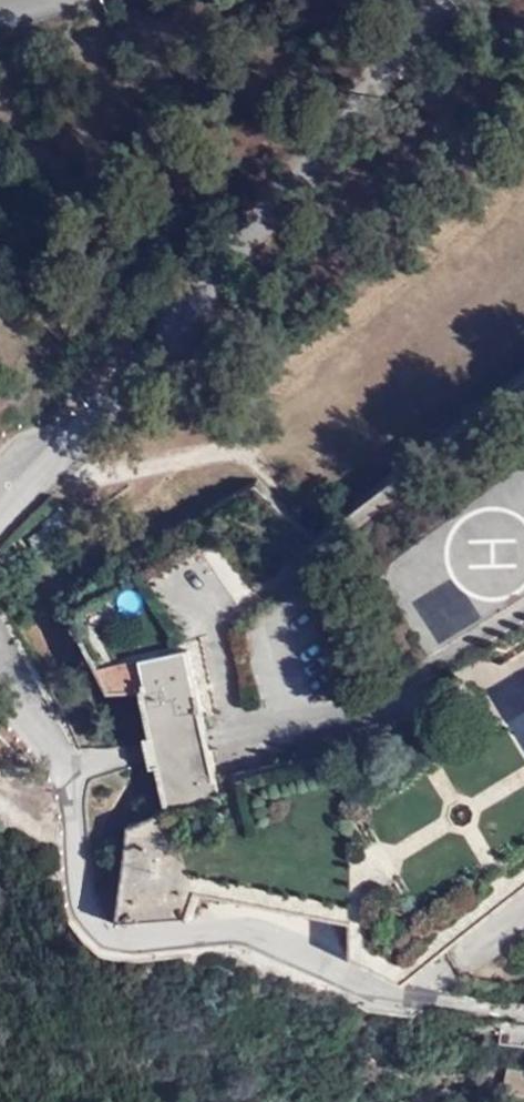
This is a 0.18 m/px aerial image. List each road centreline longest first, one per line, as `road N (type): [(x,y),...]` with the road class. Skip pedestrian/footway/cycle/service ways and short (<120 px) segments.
road 1 (residential): [(0,660),(62,765),(81,895),(101,933),(141,941),(247,933),(396,995),(523,1012)]
road 2 (residential): [(448,0),(376,78),(186,324),(0,520)]

